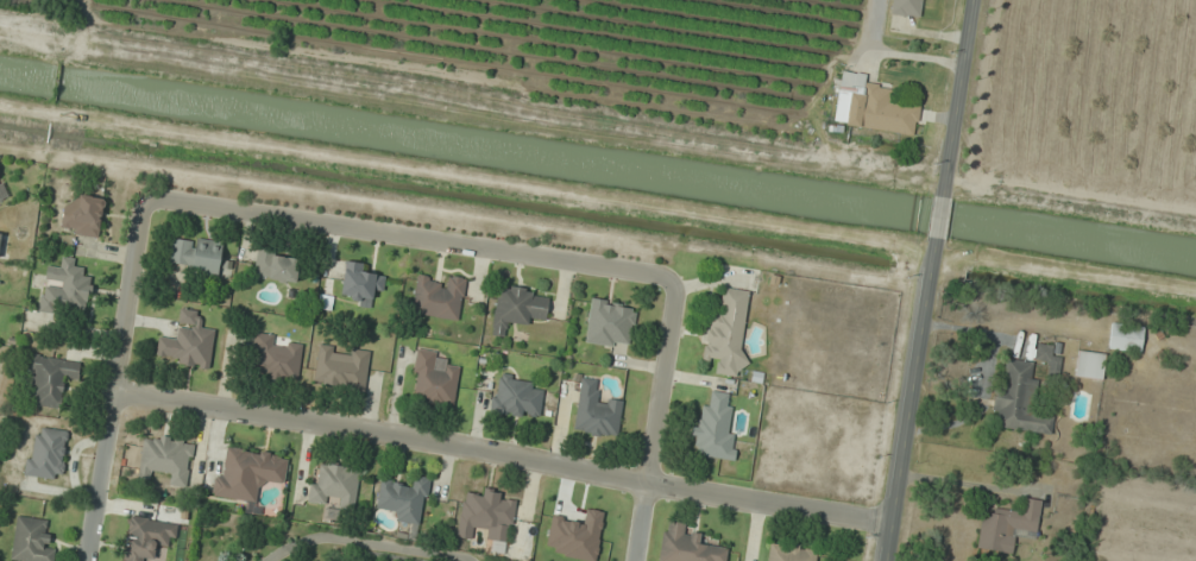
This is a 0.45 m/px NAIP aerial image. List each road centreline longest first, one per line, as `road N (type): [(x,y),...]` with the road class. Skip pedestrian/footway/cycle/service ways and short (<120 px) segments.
road 1 (residential): [(892,525),(113,392)]
road 2 (tertiary): [(975,0),(886,560)]
road 3 (residential): [(143,194),(679,278)]
road 4 (residential): [(87,560),(143,194)]
road 5 (residential): [(679,278),(637,560)]

